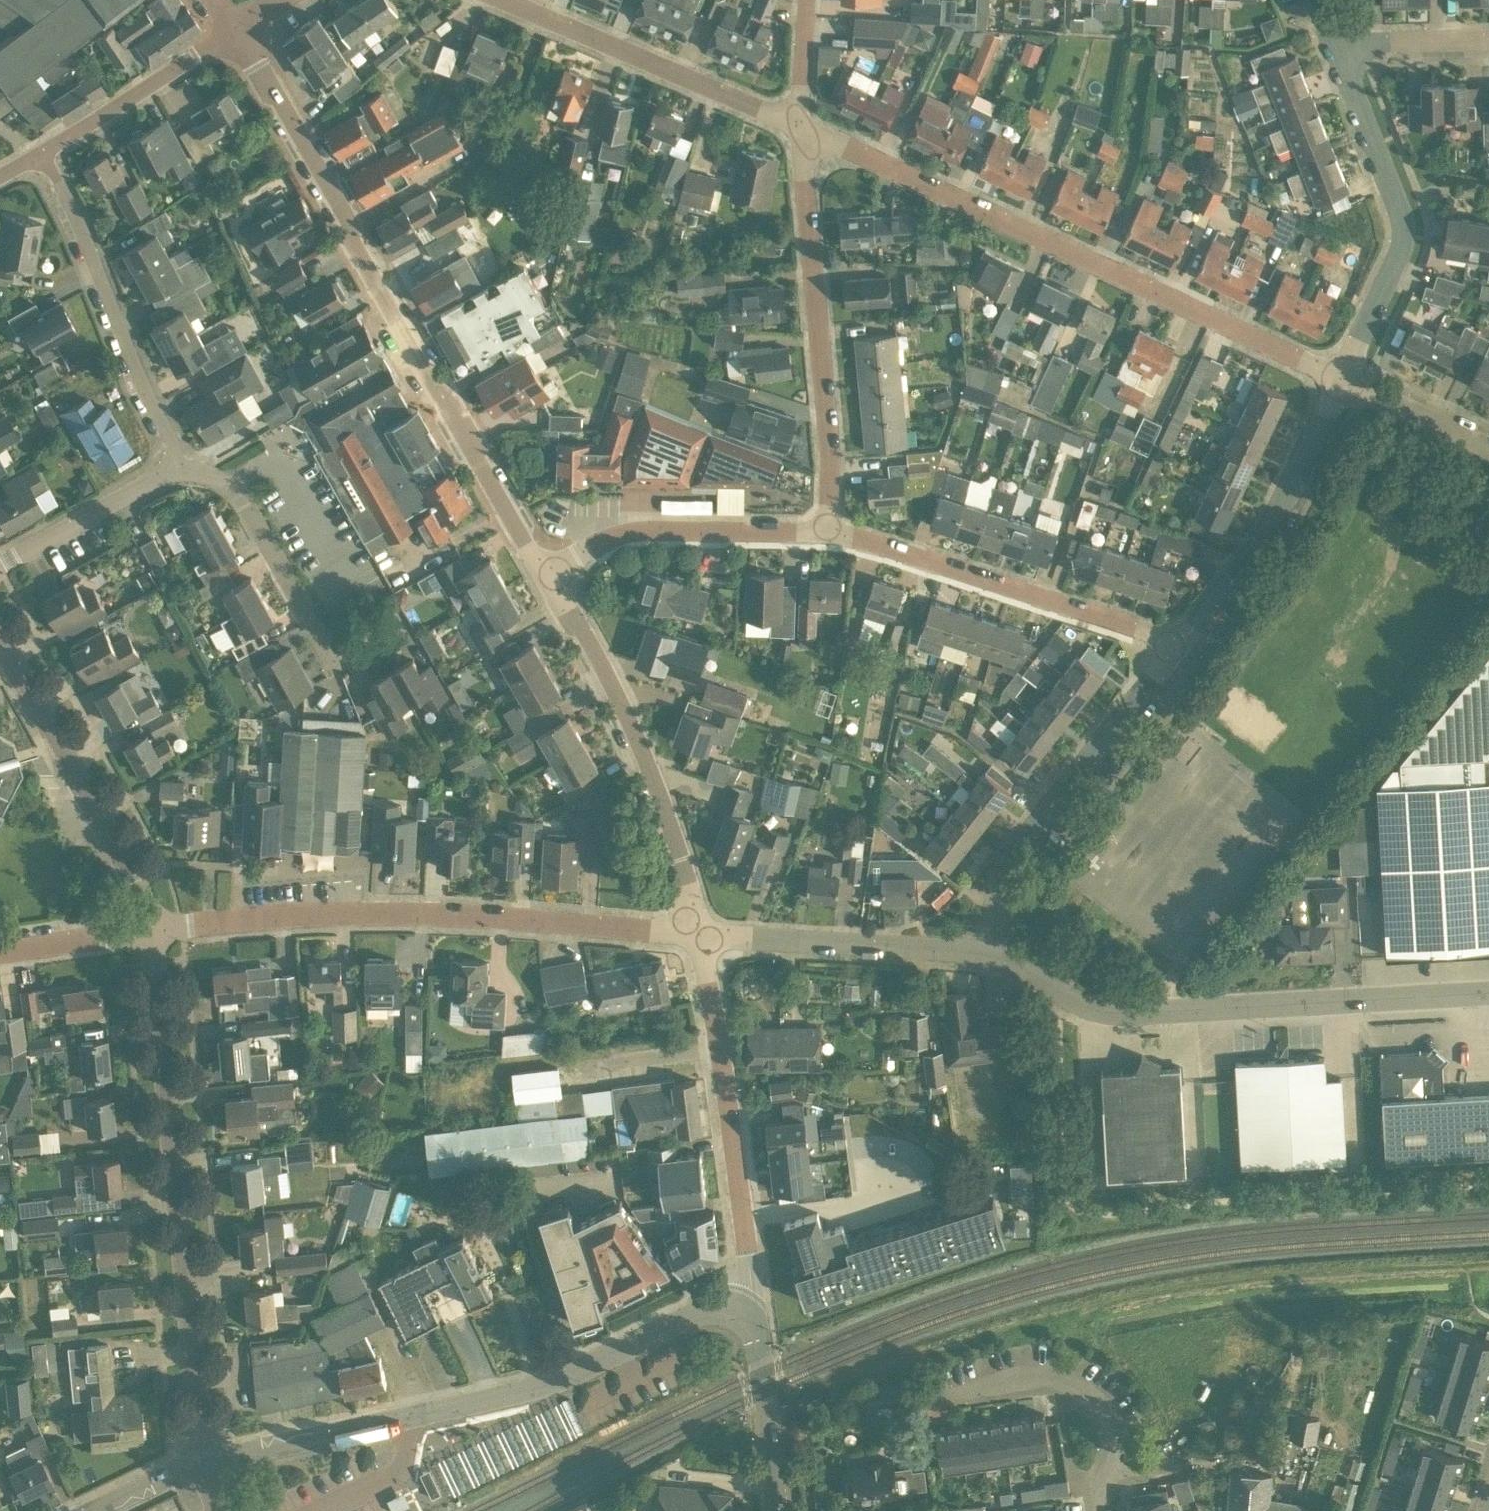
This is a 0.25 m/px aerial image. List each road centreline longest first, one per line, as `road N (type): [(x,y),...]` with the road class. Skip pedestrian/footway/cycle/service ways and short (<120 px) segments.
road 1 (residential): [(546,575),(232,28)]
road 2 (residential): [(1340,379),(800,126)]
road 3 (tertiary): [(206,1461),(546,1386),(699,1312),(748,1316)]
road 4 (residential): [(151,931),(430,914),(698,935)]
road 5 (residential): [(206,1461),(151,931)]
road 6 (residential): [(990,950),(1104,1011),(1488,992)]
road 7 (residential): [(827,531),(800,126)]
road 8 (residential): [(698,935),(640,746),(546,575)]
road 9 (residential): [(748,1316),(746,1250),(698,935)]
road 10 (residential): [(1175,649),(1134,627),(827,531)]
road 11 (residential): [(1332,40),(1403,235),(1340,379)]
road 12 (residential): [(1175,649),(1009,856),(996,890),(990,950)]
road 13 (residential): [(41,154),(171,444),(174,471)]
road 14 (residential): [(151,931),(139,885),(0,639)]
road 15 (residential): [(174,471),(214,475),(237,493),(331,651),(346,654),(398,624)]
road 16 (residential): [(800,126),(504,0)]
road 17 (residential): [(1340,379),(1261,541),(1175,649)]
road 18 (residential): [(1101,1510),(1101,1483),(1118,1458),(1118,1441),(1089,1393),(1068,1382),(1025,1377),(931,1401)]
road 19 (residential): [(990,950),(698,935)]
road 20 (residential): [(827,531),(630,532),(546,575)]
road 21 (residential): [(41,154),(232,28)]
road 22 (tertiary): [(781,1510),(760,1329),(748,1316)]
road 23 (residential): [(0,565),(174,471)]
road 24 (residential): [(1340,379),(1488,444)]
road 25 (residential): [(1332,40),(1488,37)]
road 26 (residential): [(0,951),(151,931)]
road 27 (residential): [(800,126),(806,0)]
road 28 (tertiary): [(94,1510),(206,1461)]

